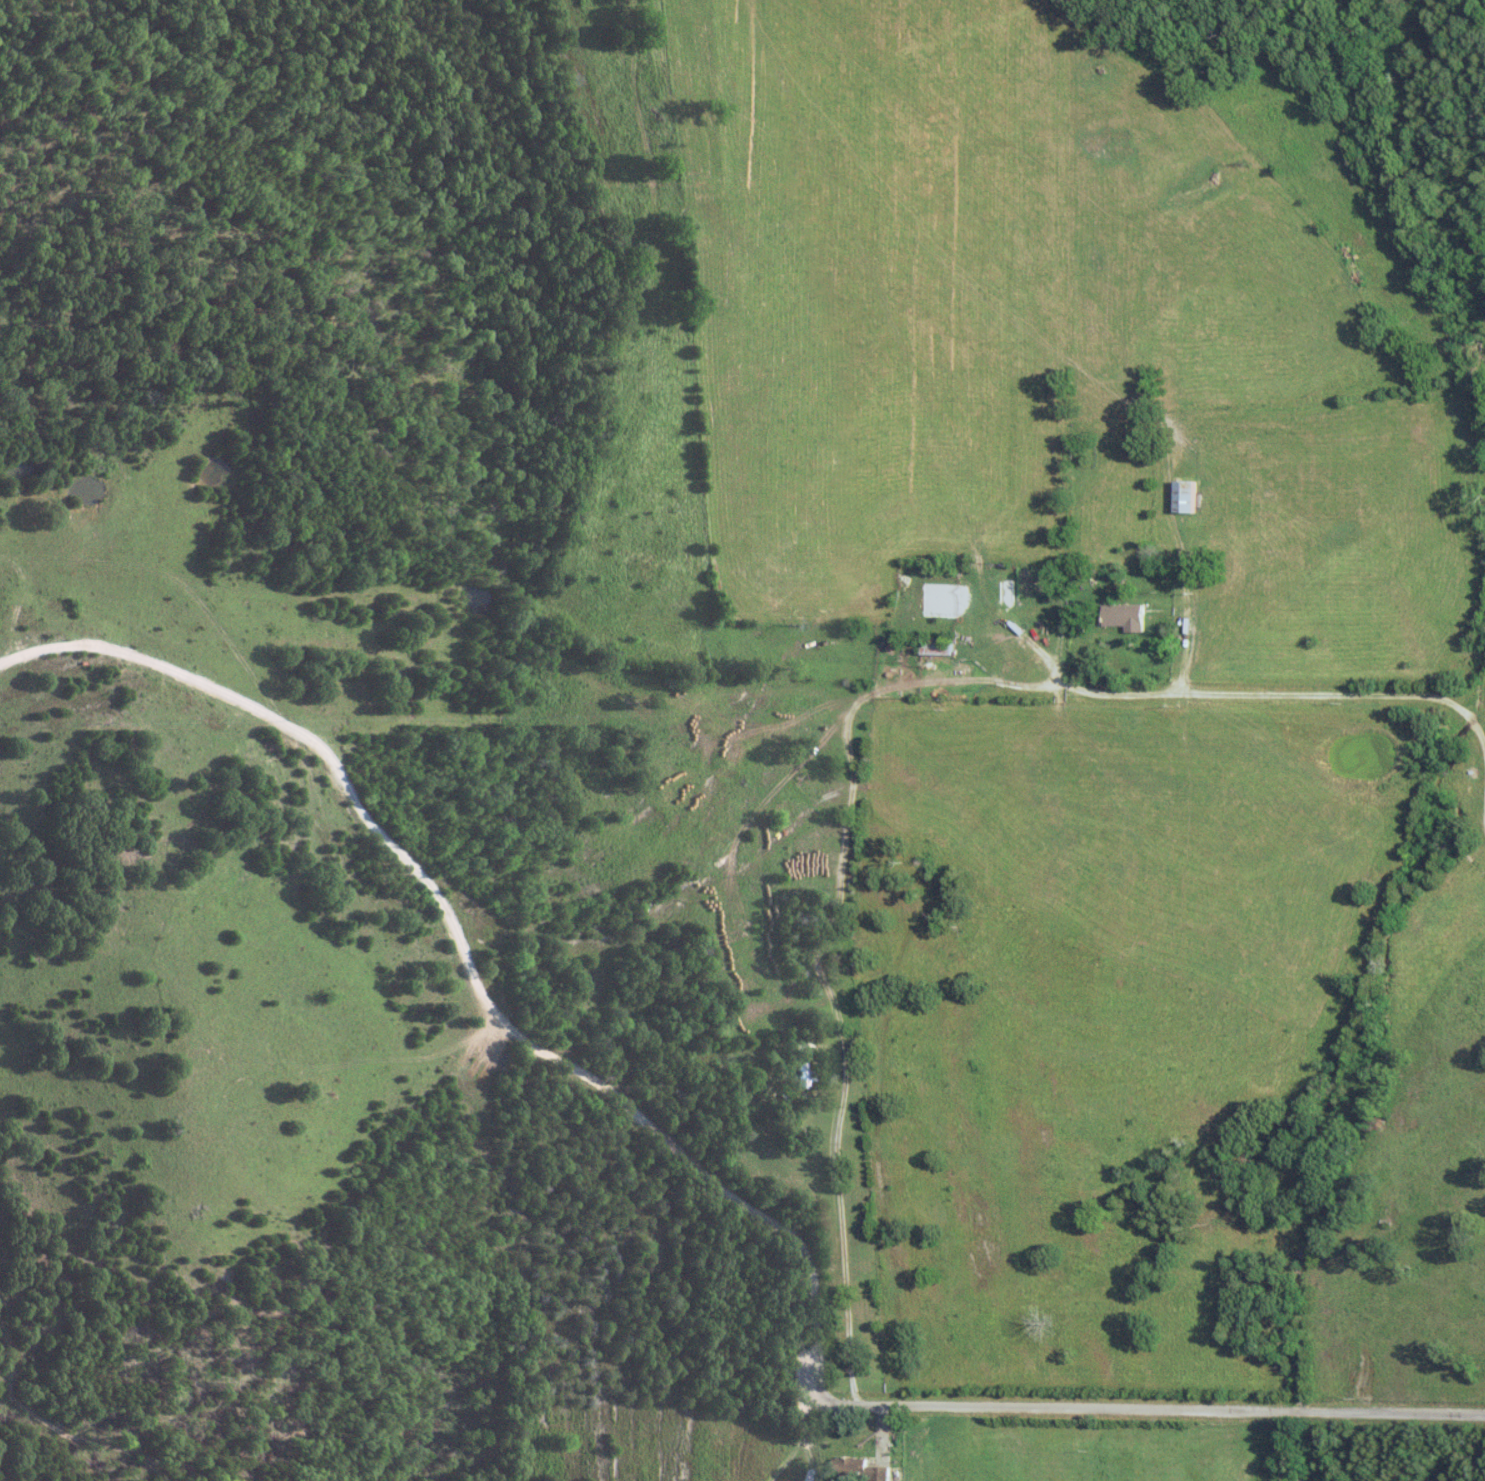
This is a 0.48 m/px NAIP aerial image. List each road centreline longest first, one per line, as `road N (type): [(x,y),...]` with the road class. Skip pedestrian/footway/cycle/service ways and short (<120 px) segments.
road 1 (residential): [(824,1404),(1484,1415)]
road 2 (residential): [(1484,717),(1436,696),(1079,691)]

